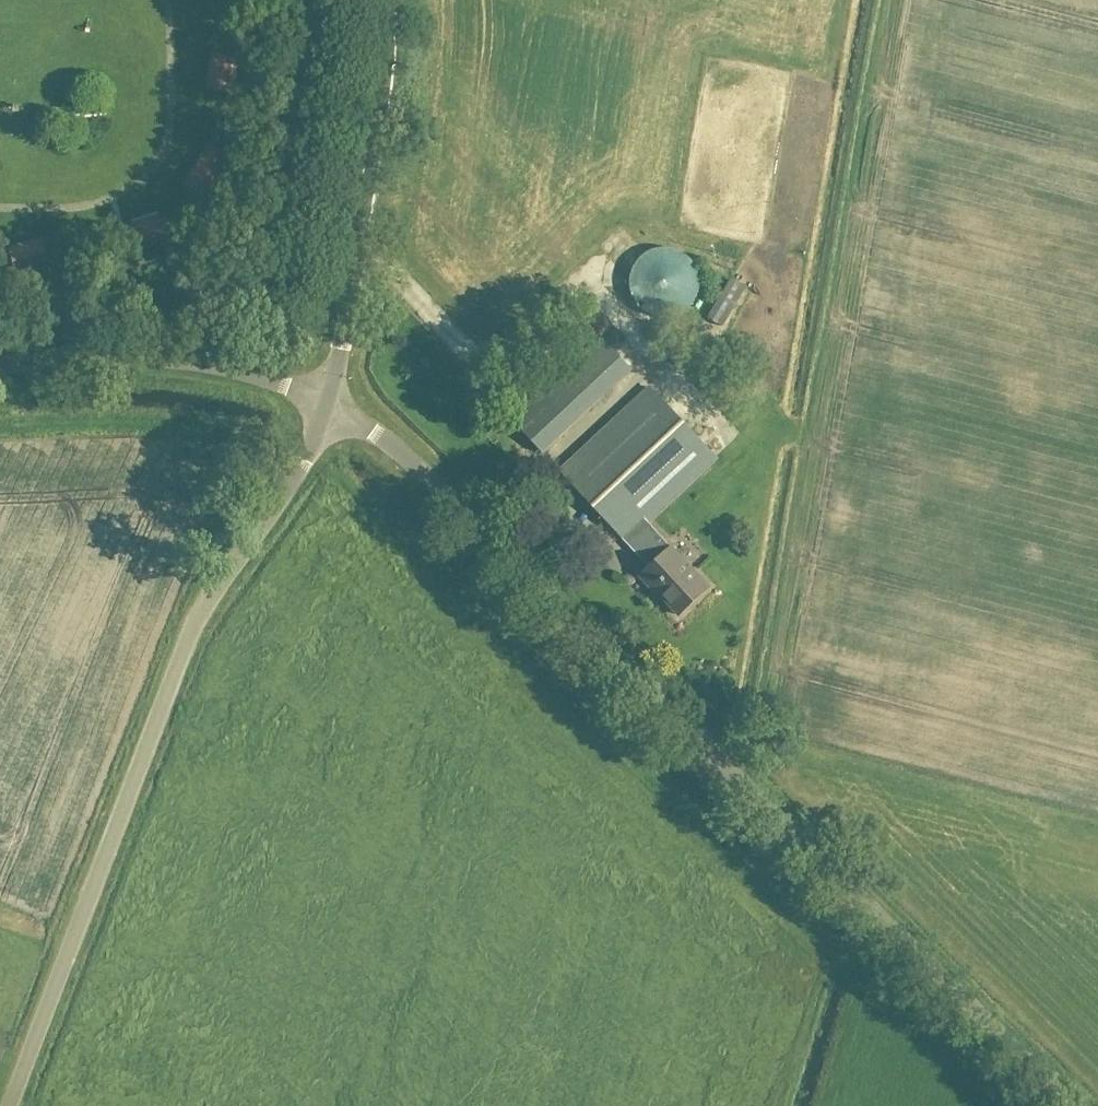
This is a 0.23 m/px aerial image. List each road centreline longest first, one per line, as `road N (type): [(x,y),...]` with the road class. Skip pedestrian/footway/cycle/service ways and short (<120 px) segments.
road 1 (unclassified): [(1068,1105),(381,440),(326,408)]
road 2 (unclassified): [(10,1105),(188,633),(299,471),(326,408)]
road 3 (unclassified): [(326,408),(383,89),(387,0)]
road 4 (unclassified): [(326,408),(280,386),(202,366),(0,367)]

